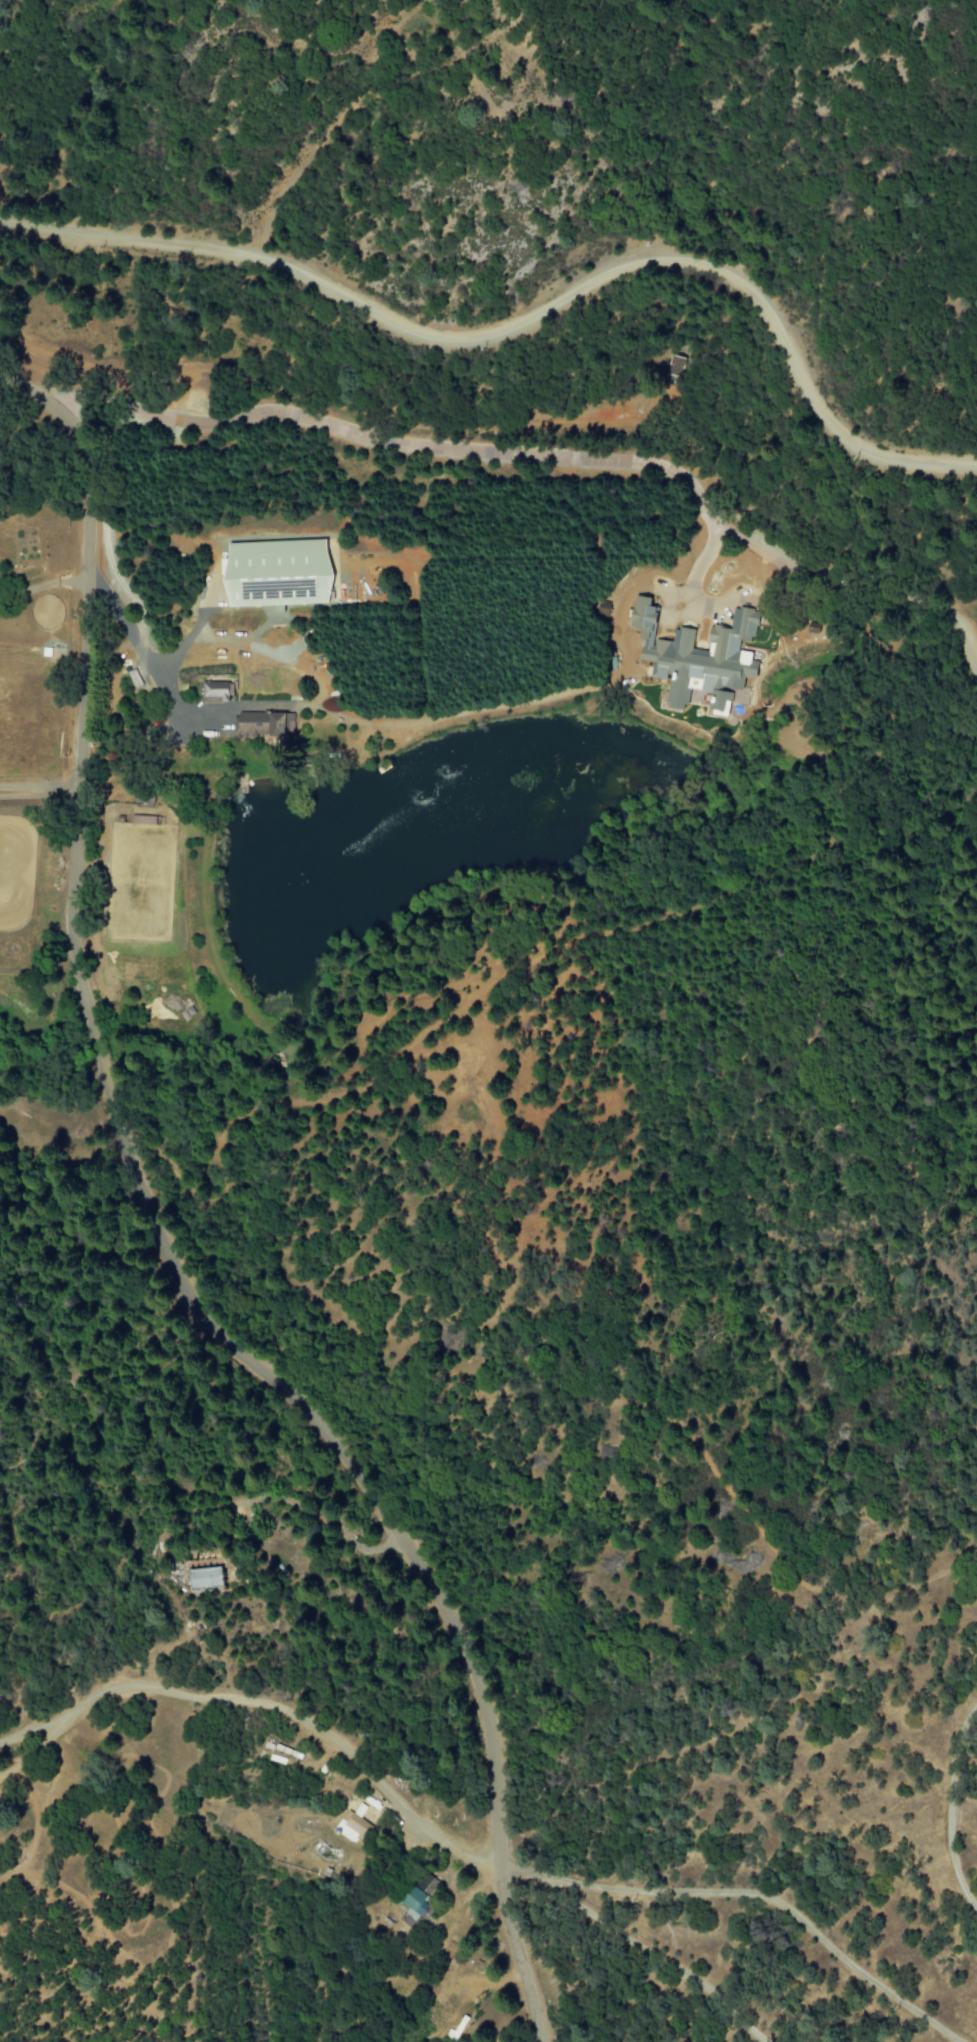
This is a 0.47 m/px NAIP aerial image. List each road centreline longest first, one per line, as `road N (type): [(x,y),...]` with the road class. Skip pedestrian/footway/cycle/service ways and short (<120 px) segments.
road 1 (residential): [(544,2041),(502,1863),(487,1684),(472,1647),(337,1427),(191,1281),(82,993),(73,956),(87,516),(82,453),(71,420),(0,375)]
road 2 (residential): [(0,224),(236,252),(293,269),(436,337),(474,337),(525,319),(632,262),(713,268),(750,289),(841,434),(871,451),(976,466)]
road 3 (residential): [(0,1741),(115,1688),(250,1701),(285,1710),(343,1747),(446,1843),(502,1863)]

